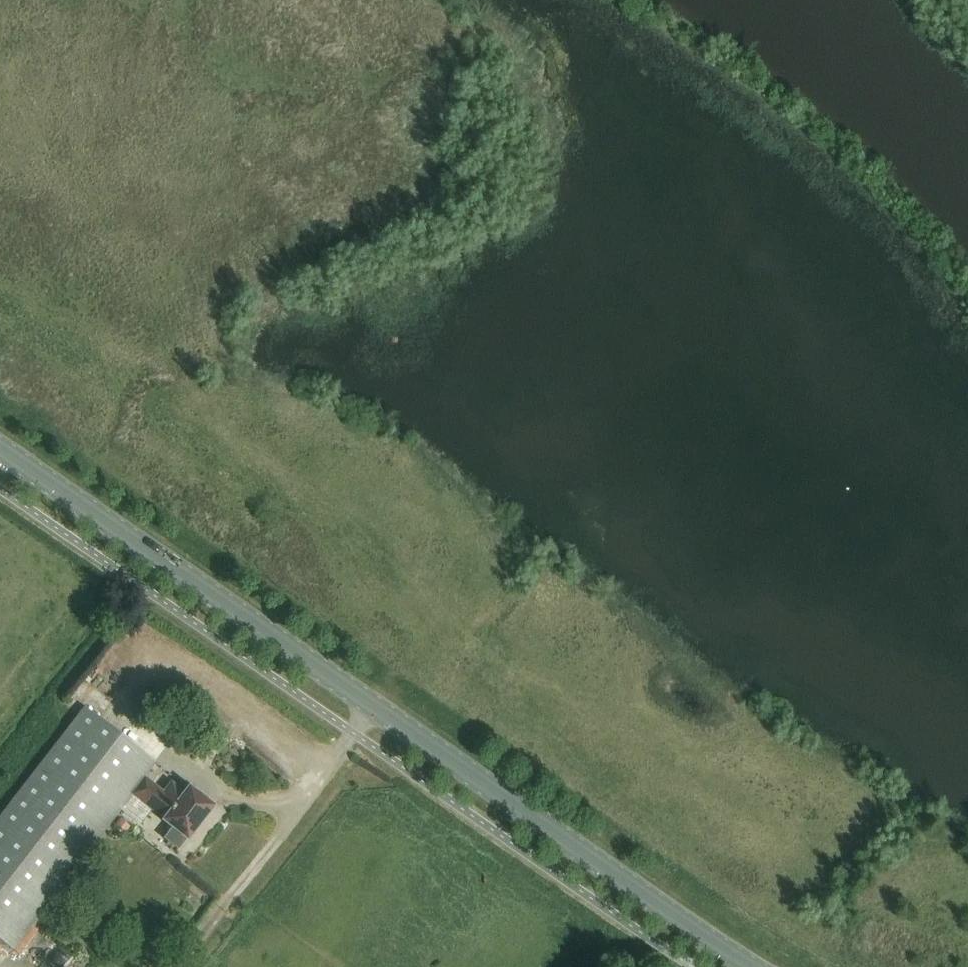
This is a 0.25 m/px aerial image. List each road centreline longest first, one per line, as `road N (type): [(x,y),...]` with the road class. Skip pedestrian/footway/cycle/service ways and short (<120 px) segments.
road 1 (secondary): [(757,966),(0,451)]

